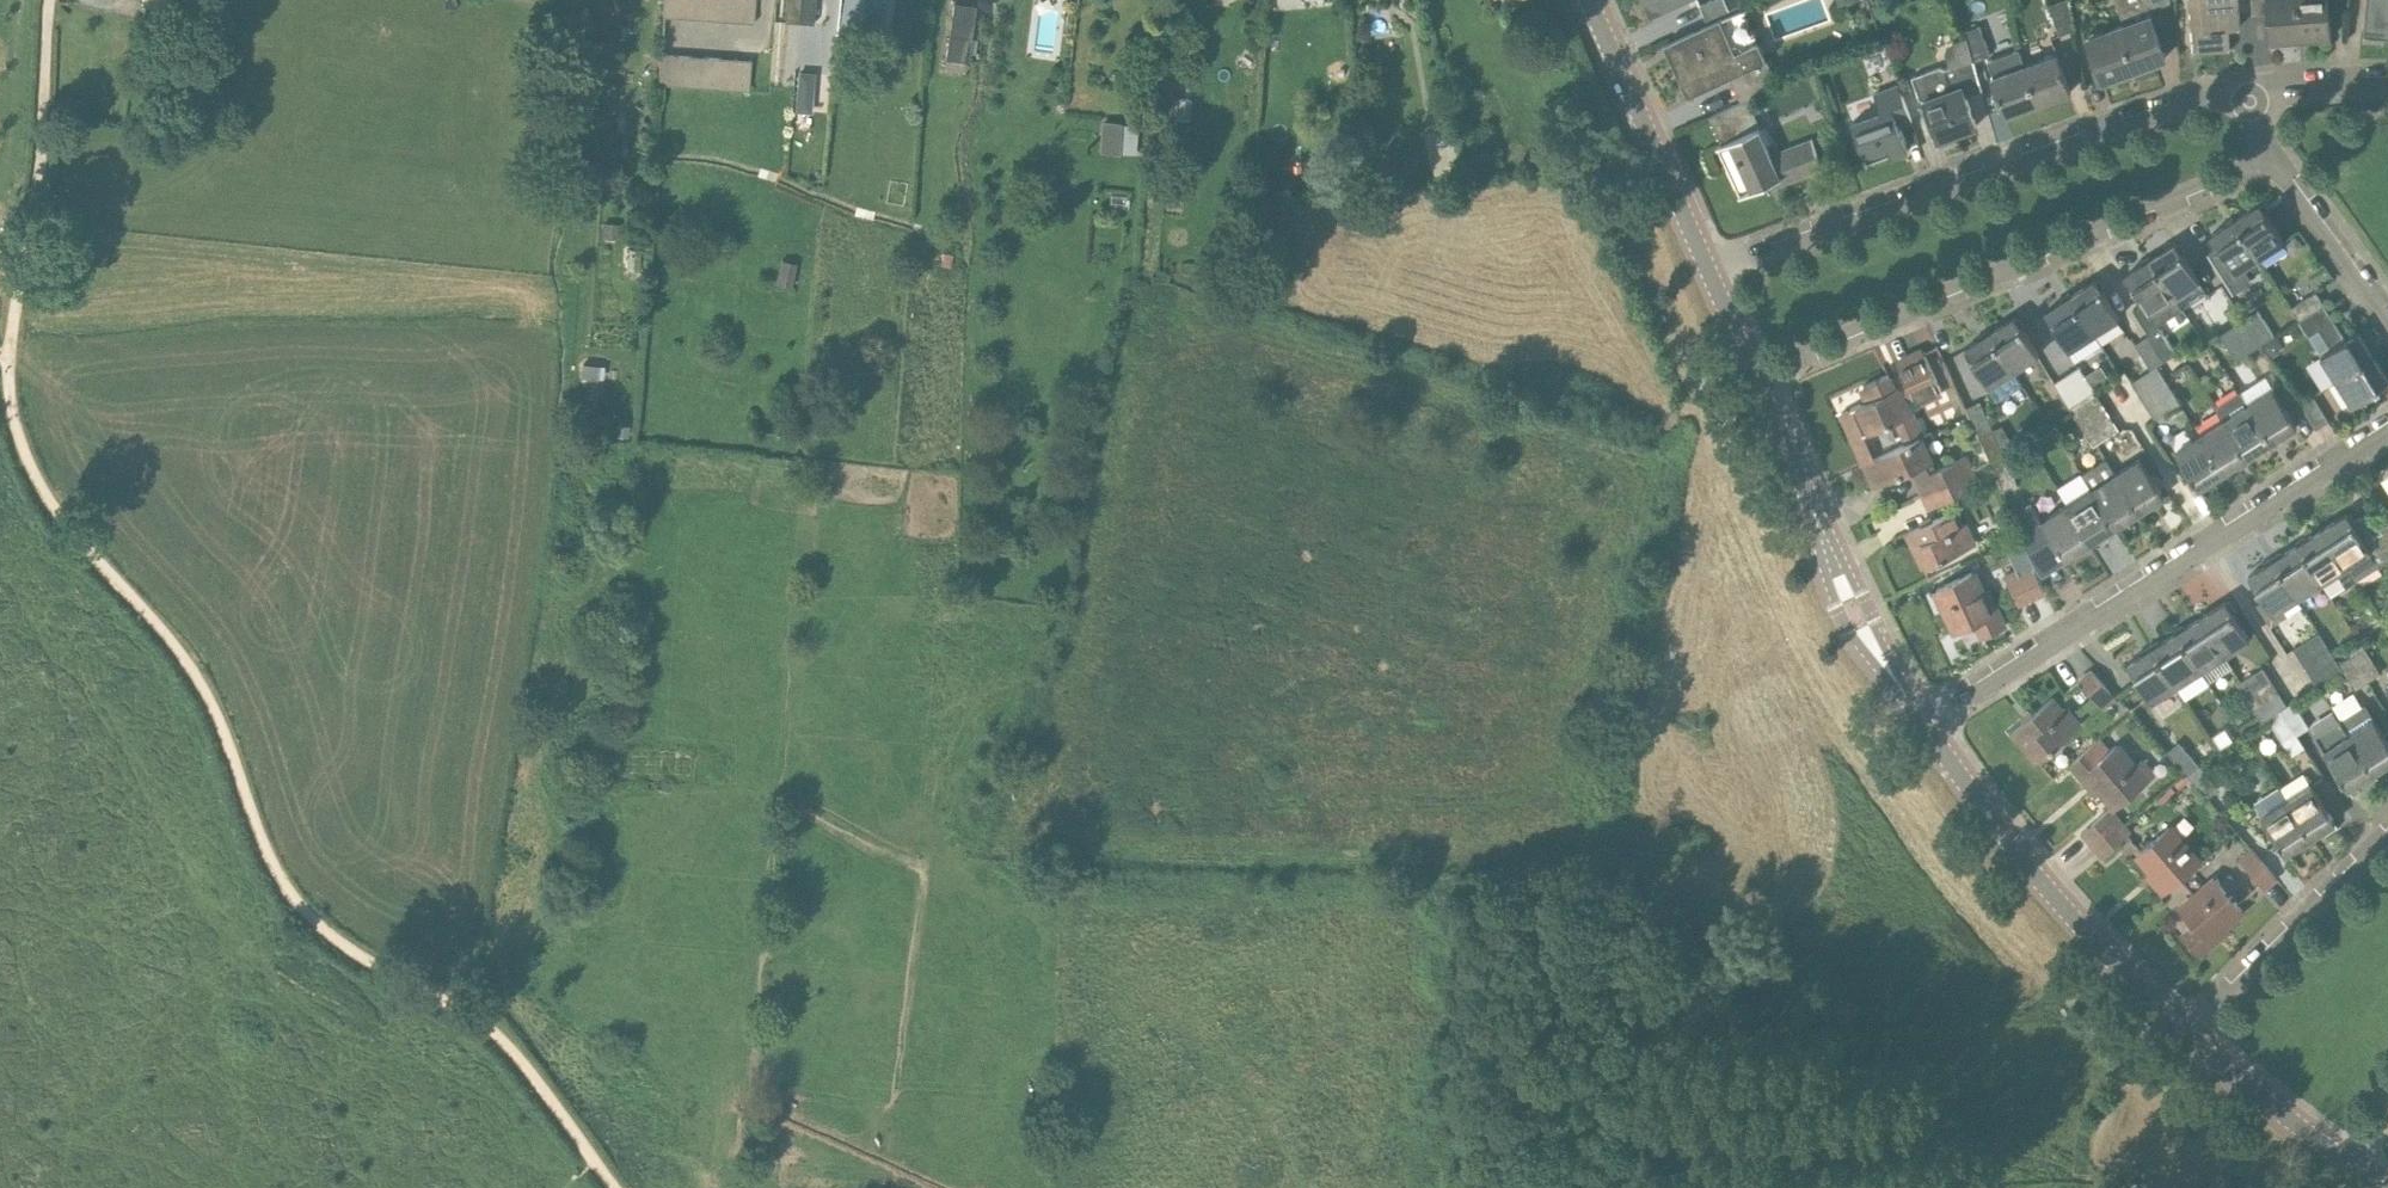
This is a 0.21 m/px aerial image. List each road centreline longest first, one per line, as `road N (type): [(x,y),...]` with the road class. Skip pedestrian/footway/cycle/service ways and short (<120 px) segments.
road 1 (track): [(615,1187),(505,1043),(472,1014),(334,938),(290,892),(266,852),(230,742),(200,679),(68,526),(34,470),(15,424),(8,360)]
road 2 (residential): [(2249,88),(2010,156),(1709,274)]
road 3 (residential): [(1754,378),(2266,153)]
road 4 (residential): [(2387,433),(1924,726)]
road 5 (tertiary): [(2185,1034),(2015,853),(1924,726)]
road 6 (tertiary): [(1924,726),(1833,558),(1754,378)]
road 7 (track): [(8,360),(42,153),(50,0)]
road 8 (tertiary): [(1709,274),(1588,0)]
road 9 (residential): [(2387,834),(2185,1034)]
road 10 (tertiary): [(2352,1165),(2185,1034)]
road 11 (residential): [(2266,153),(2387,322)]
road 12 (residential): [(2387,85),(2249,88)]

